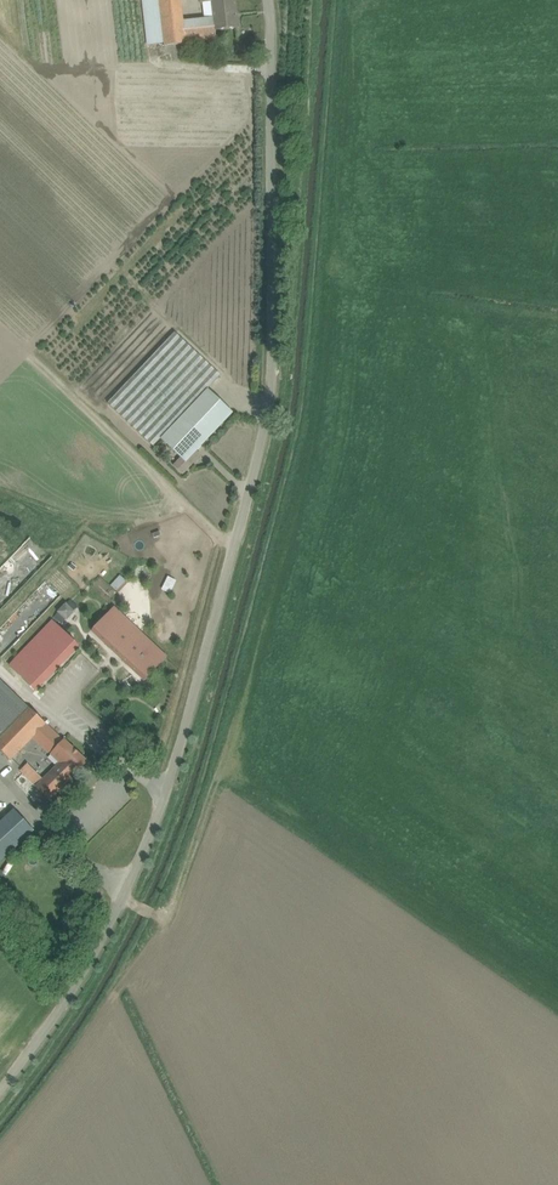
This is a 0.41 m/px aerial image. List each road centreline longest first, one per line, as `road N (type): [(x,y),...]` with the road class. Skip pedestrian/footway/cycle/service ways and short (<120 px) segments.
road 1 (unclassified): [(0,1090),(56,1017),(131,885),(178,755),(269,412),(268,0)]

